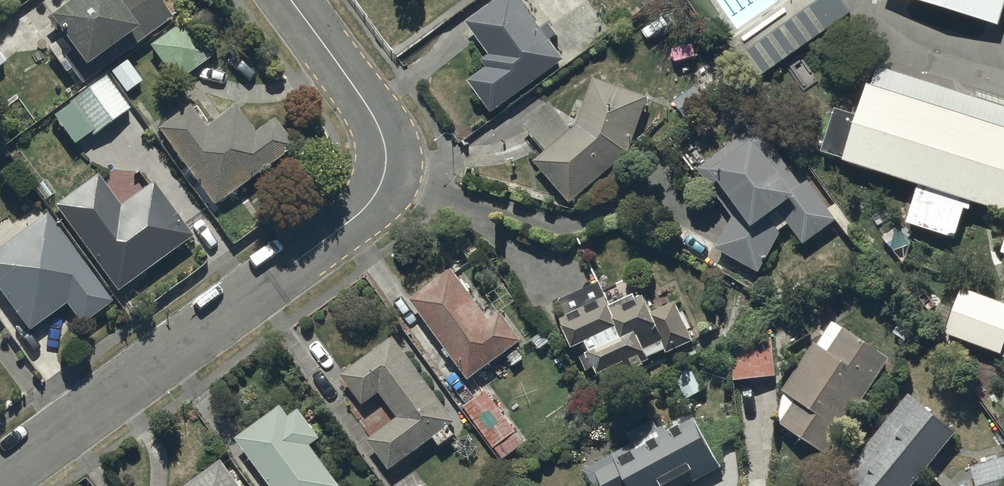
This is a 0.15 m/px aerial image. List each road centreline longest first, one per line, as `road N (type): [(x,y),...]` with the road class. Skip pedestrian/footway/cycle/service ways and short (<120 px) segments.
road 1 (residential): [(0,479),(377,195),(386,163),(380,129),(291,0)]

